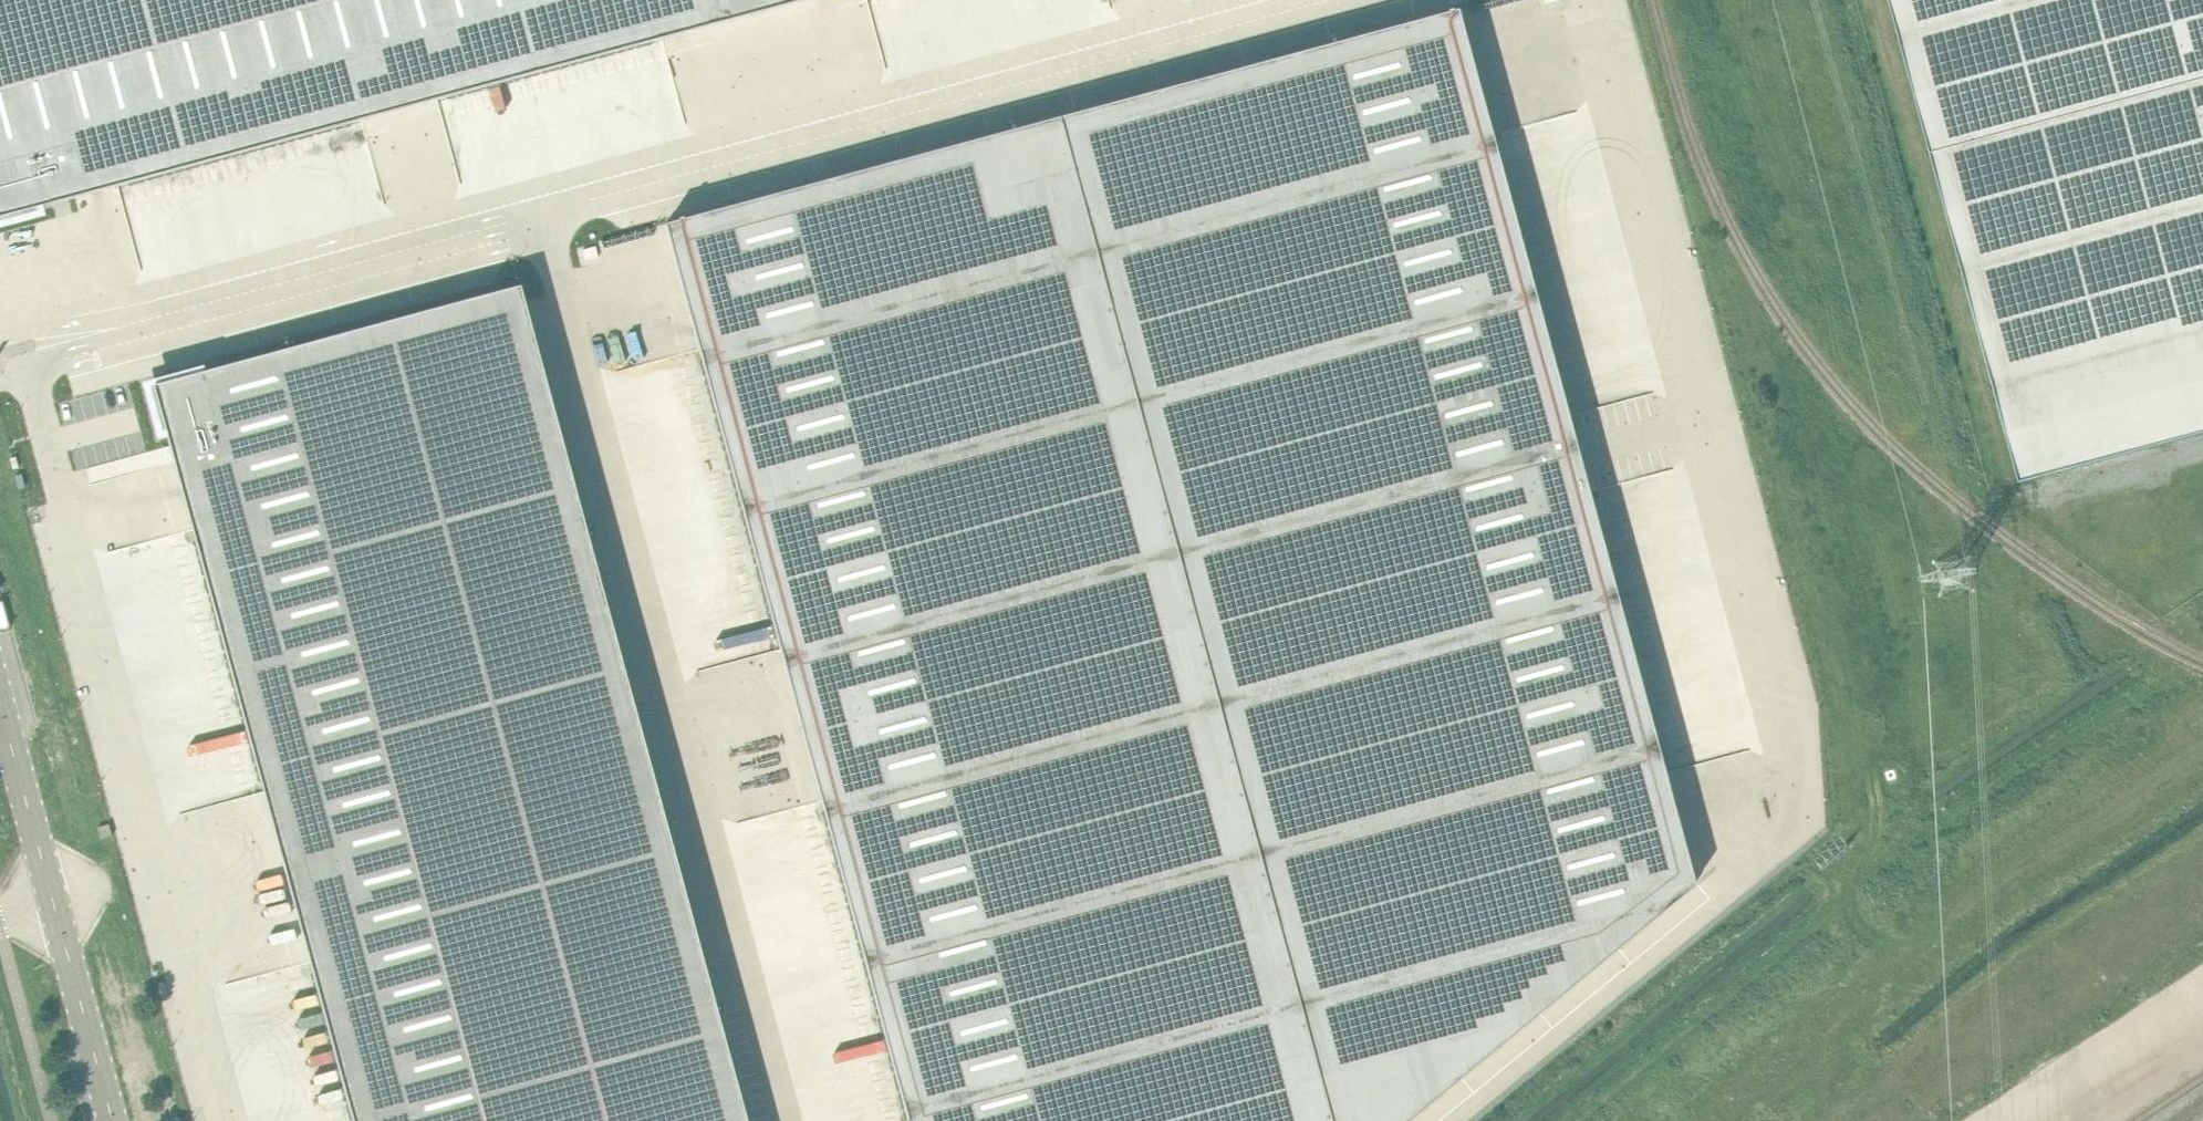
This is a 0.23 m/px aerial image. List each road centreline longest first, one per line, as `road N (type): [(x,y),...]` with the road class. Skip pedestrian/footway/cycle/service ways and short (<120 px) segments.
road 1 (unclassified): [(114,1120),(0,709)]

